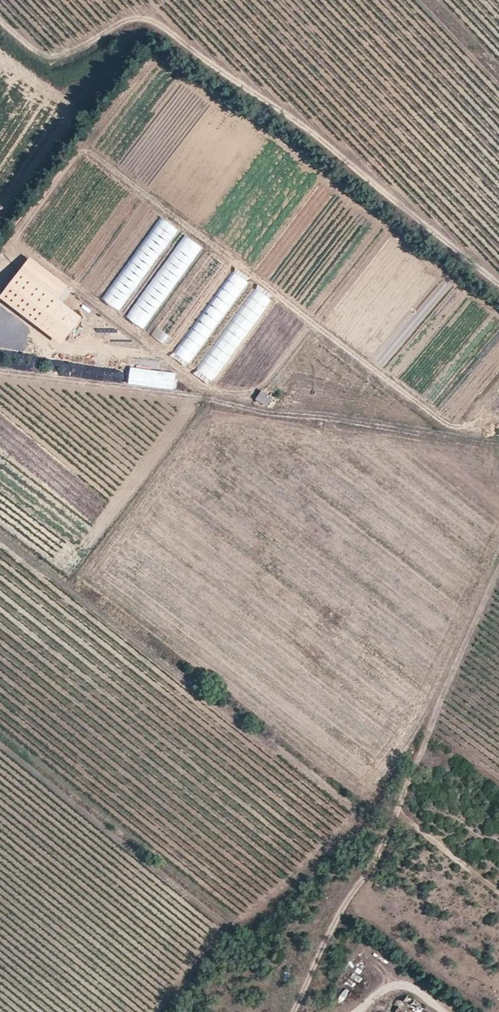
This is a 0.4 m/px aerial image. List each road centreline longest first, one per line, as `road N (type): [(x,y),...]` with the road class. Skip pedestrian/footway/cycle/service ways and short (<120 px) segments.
road 1 (track): [(0,374),(498,444)]
road 2 (track): [(498,571),(399,821),(341,908),(294,1011)]
road 3 (track): [(399,821),(498,889)]

